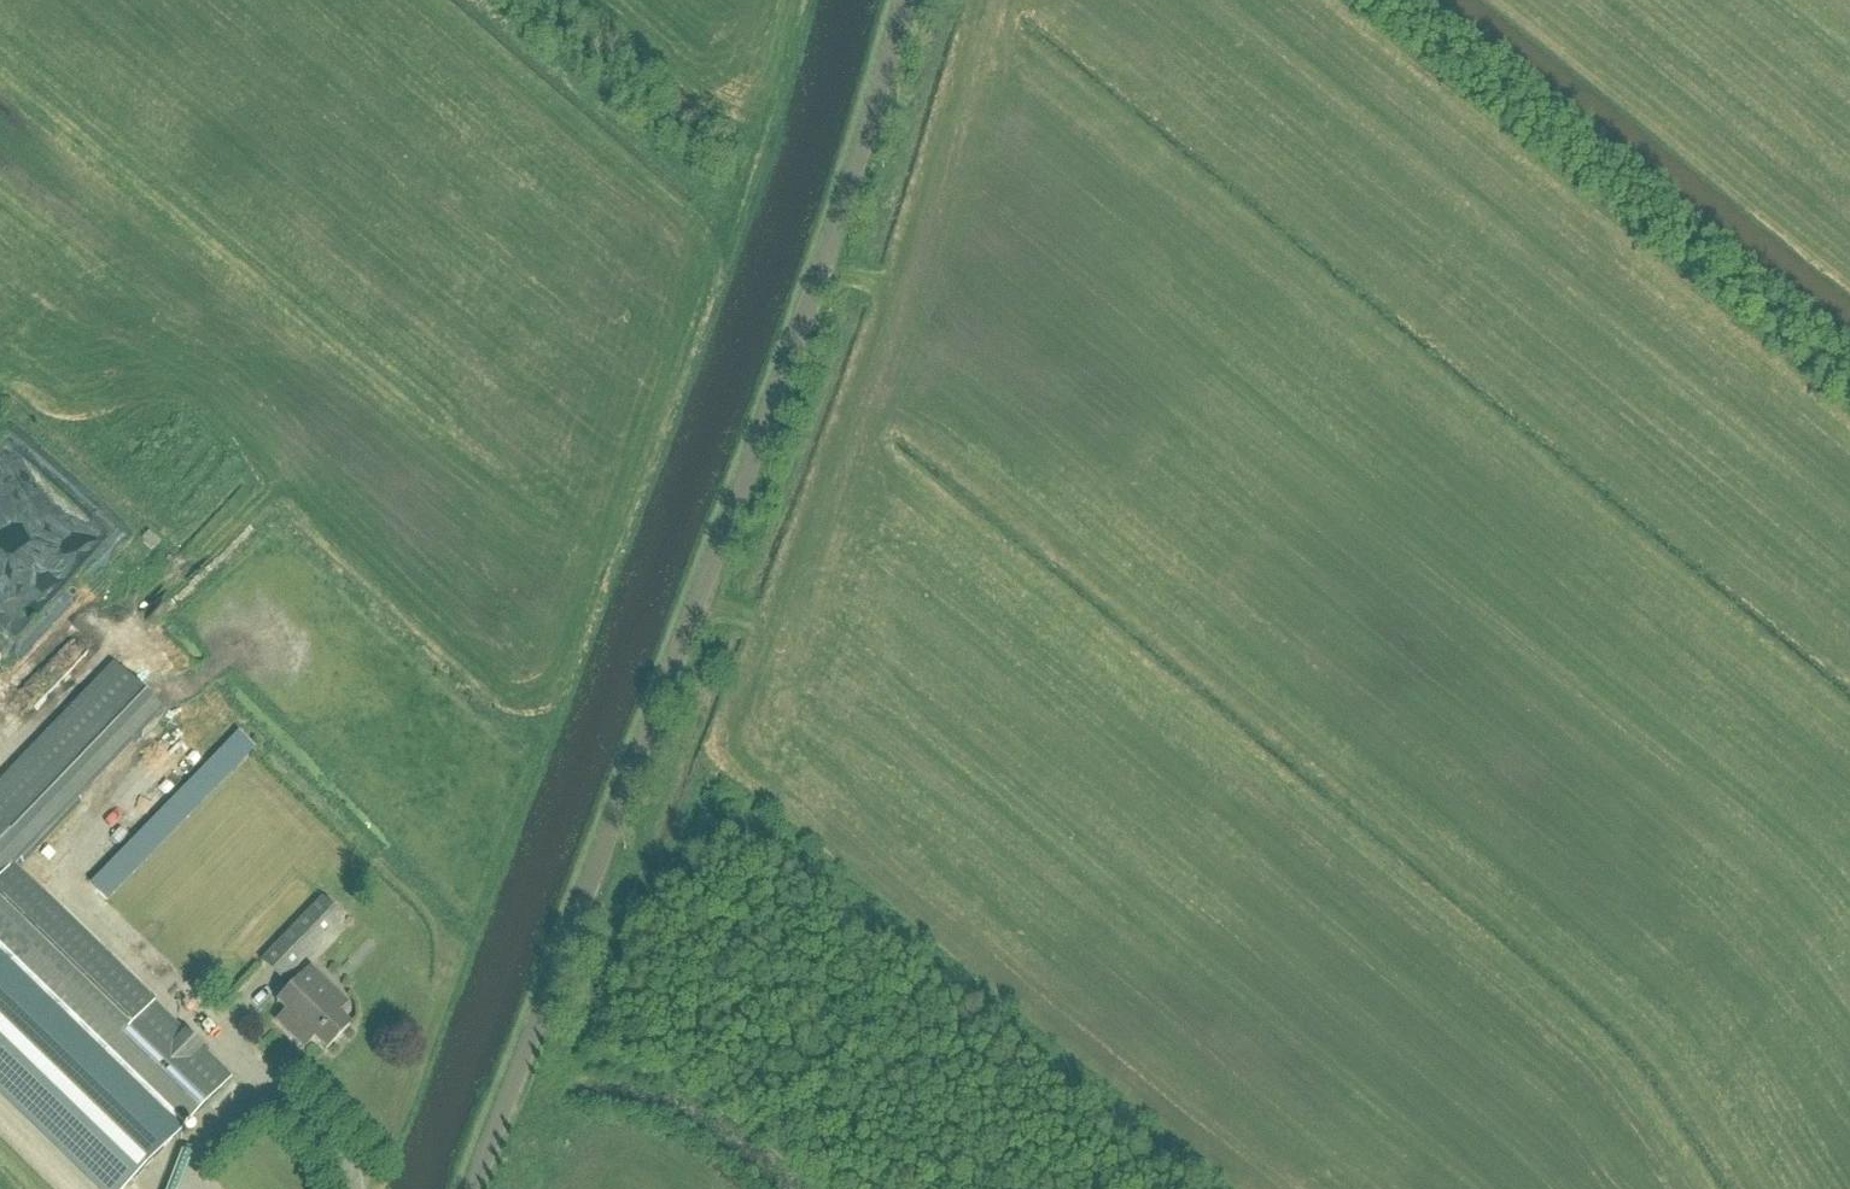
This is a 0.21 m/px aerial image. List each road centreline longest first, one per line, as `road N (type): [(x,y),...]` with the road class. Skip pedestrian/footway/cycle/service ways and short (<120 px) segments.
road 1 (unclassified): [(475,1188),(793,345),(906,0)]

